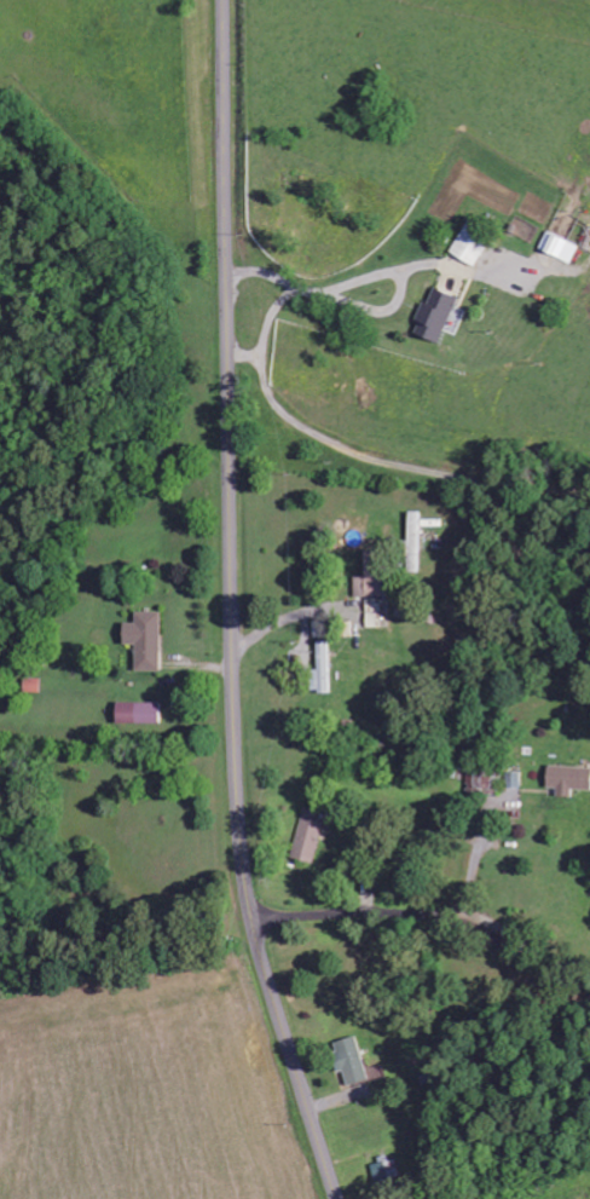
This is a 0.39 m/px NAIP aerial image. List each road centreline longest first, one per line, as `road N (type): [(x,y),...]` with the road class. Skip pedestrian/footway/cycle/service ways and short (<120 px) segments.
road 1 (tertiary): [(338,1198),(260,950),(243,855),(225,0)]
road 2 (residential): [(589,991),(536,956),(428,916),(254,920)]

